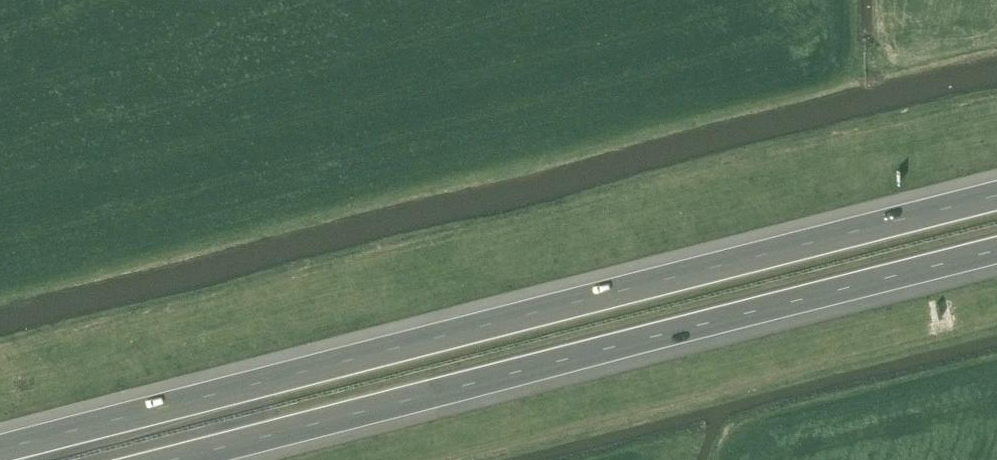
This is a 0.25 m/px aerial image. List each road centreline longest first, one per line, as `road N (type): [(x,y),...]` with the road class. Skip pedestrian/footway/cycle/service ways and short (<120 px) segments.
road 1 (motorway): [(996,196),(0,449)]
road 2 (motorway): [(174,459),(996,251)]

